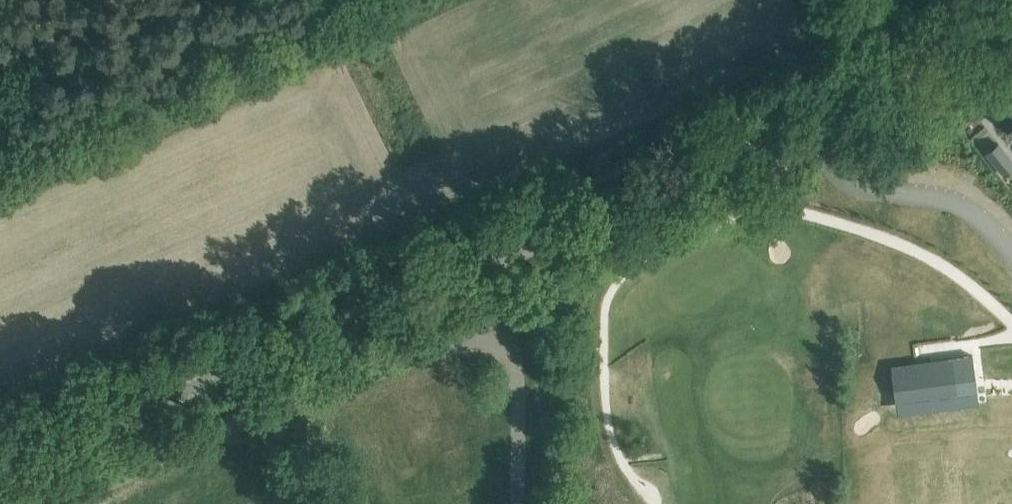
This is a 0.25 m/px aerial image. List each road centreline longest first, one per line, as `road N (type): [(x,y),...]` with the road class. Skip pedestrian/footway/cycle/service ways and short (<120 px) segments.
road 1 (unclassified): [(0,472),(847,113),(935,69),(1011,15)]
road 2 (residential): [(55,503),(241,414),(483,337),(508,351),(521,391),(516,503)]

